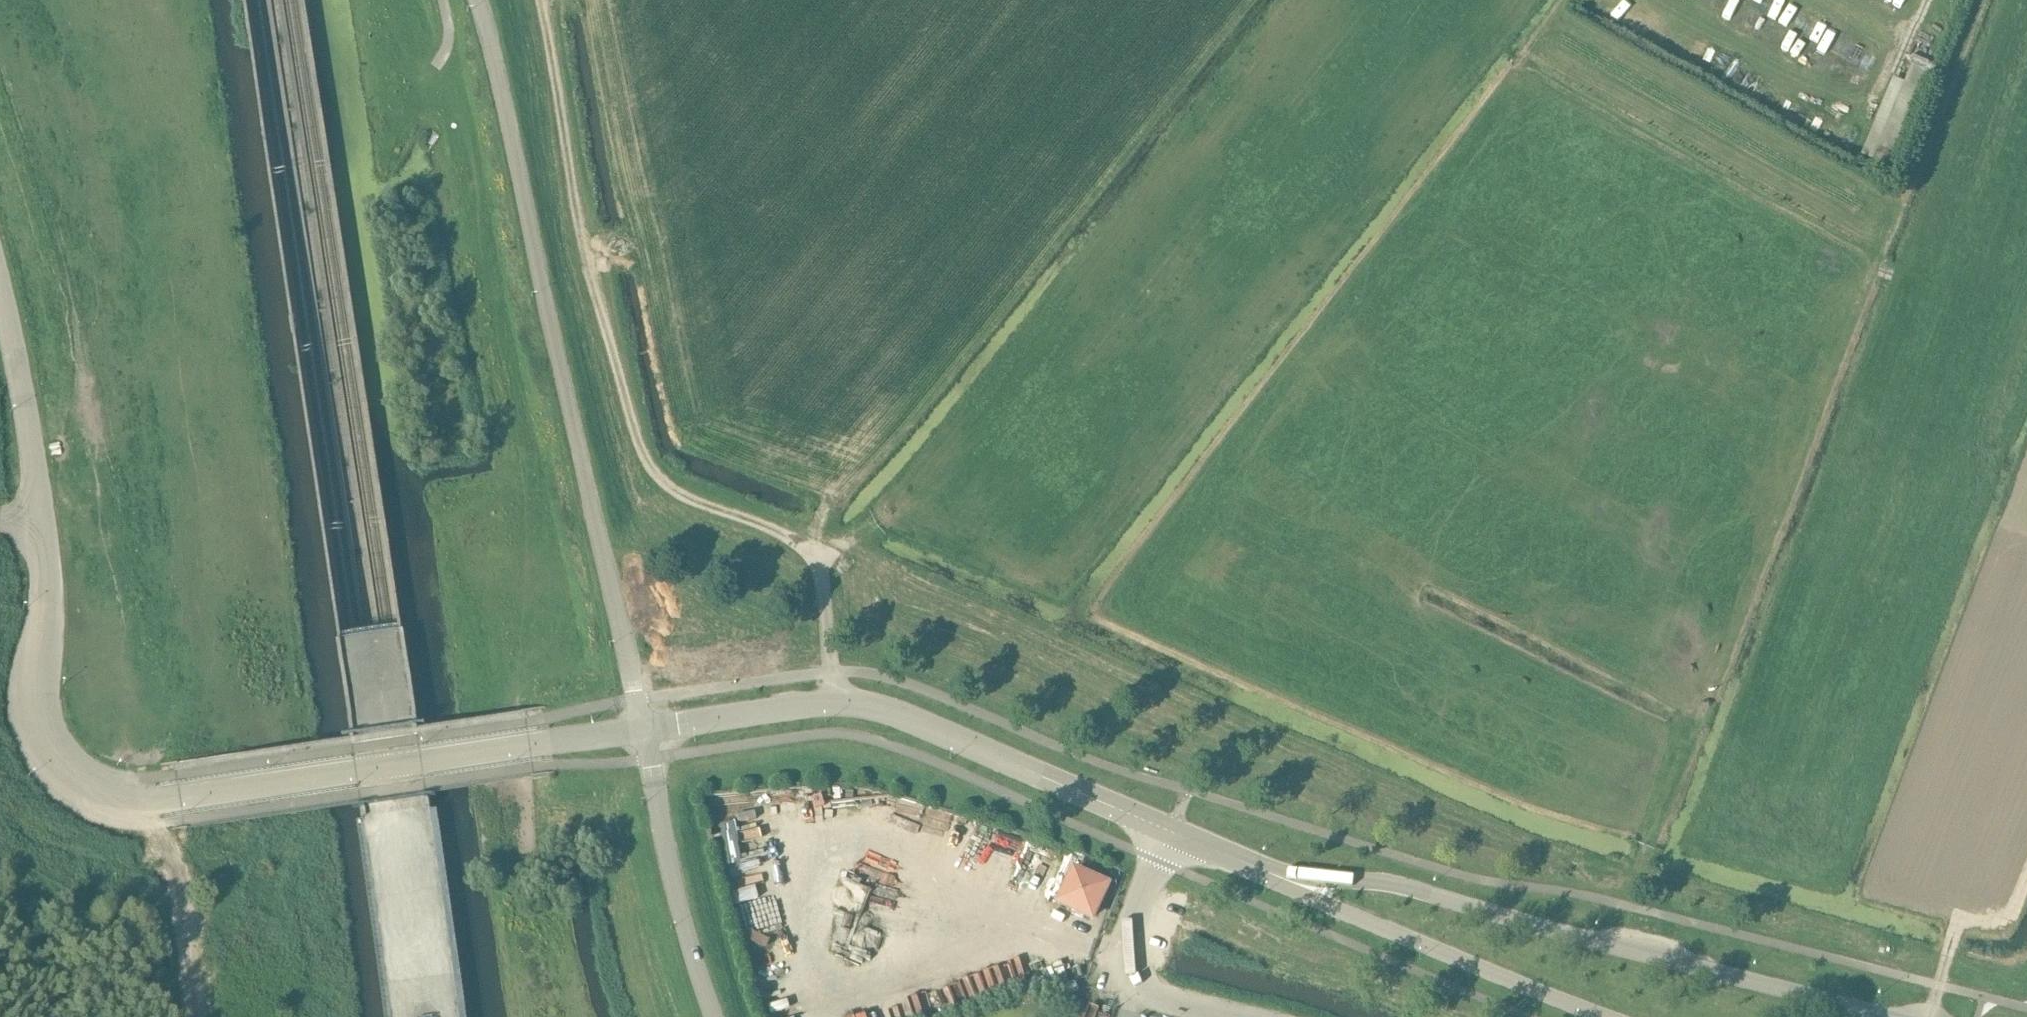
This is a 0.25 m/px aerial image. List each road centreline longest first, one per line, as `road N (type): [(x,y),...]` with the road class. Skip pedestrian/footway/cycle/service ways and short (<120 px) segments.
road 1 (tertiary): [(0,294),(40,525),(45,604),(31,713),(38,744),(66,778),(105,798),(141,802),(644,729)]
road 2 (track): [(837,703),(818,561),(809,549),(667,487),(636,439),(587,254),(539,0)]
road 3 (unclassified): [(644,729),(477,0)]
road 4 (tertiary): [(1888,1016),(1406,887),(1269,873)]
road 5 (tertiary): [(1171,831),(865,706),(812,705),(644,729)]
road 6 (tertiary): [(1269,873),(1598,1016)]
road 7 (tertiary): [(712,1016),(683,926),(644,729)]
road 8 (unclassified): [(1171,831),(1123,966),(1148,997),(1226,1016)]

